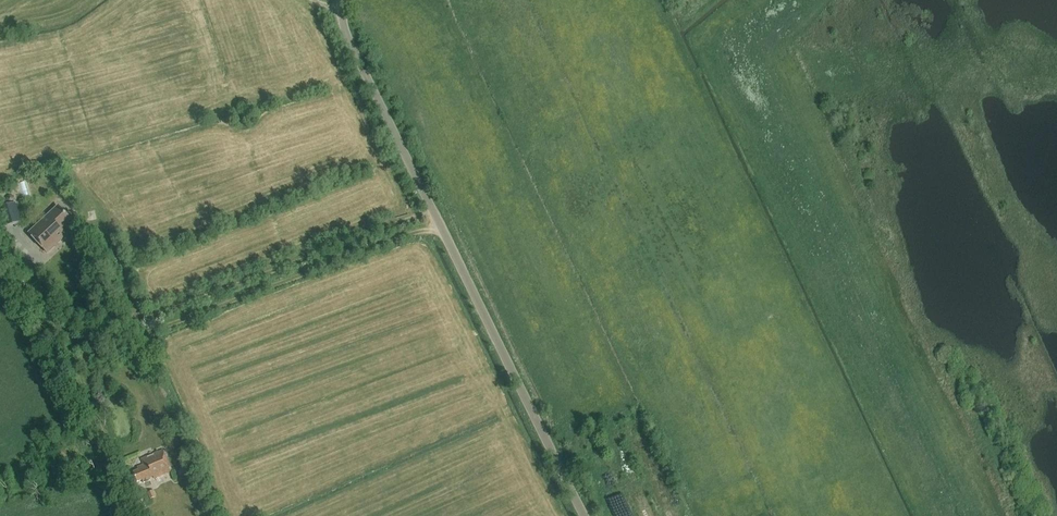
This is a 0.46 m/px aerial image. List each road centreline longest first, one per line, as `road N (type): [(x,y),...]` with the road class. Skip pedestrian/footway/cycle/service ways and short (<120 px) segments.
road 1 (track): [(958,515),(741,63),(750,29),(779,0)]
road 2 (unclassified): [(583,515),(366,76),(342,19),(347,0)]
road 3 (track): [(440,227),(84,359),(84,385),(127,484)]
road 4 (track): [(36,267),(54,322),(87,340),(433,212)]

